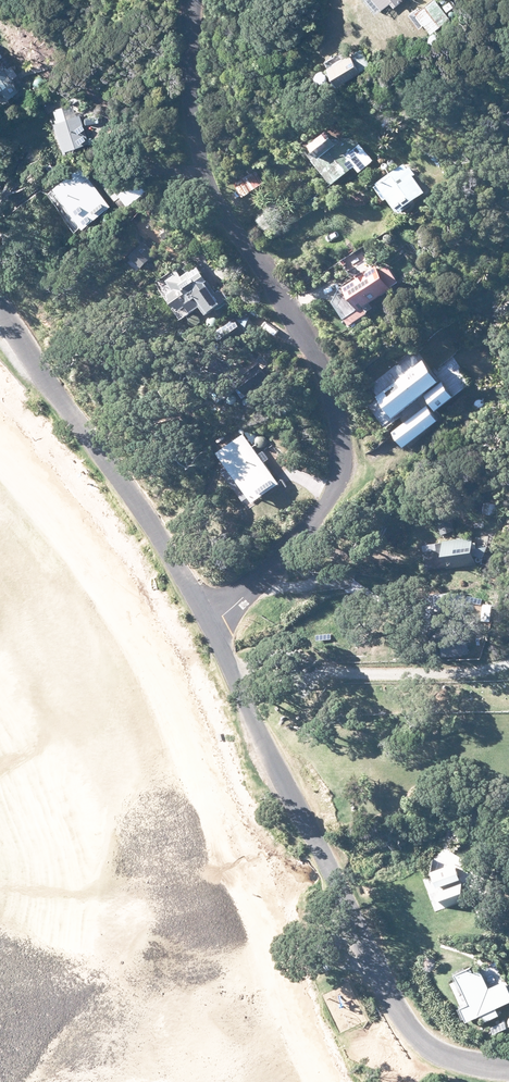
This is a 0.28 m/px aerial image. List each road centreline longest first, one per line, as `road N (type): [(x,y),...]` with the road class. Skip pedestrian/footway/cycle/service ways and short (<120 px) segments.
road 1 (unclassified): [(195,0),(198,164),(327,376),(343,472),(321,517),(288,554),(211,620)]
road 2 (tertiary): [(508,1070),(462,1064),(422,1045),(395,1008),(338,875),(278,787),(211,620)]
road 3 (tertiary): [(211,620),(0,320)]

